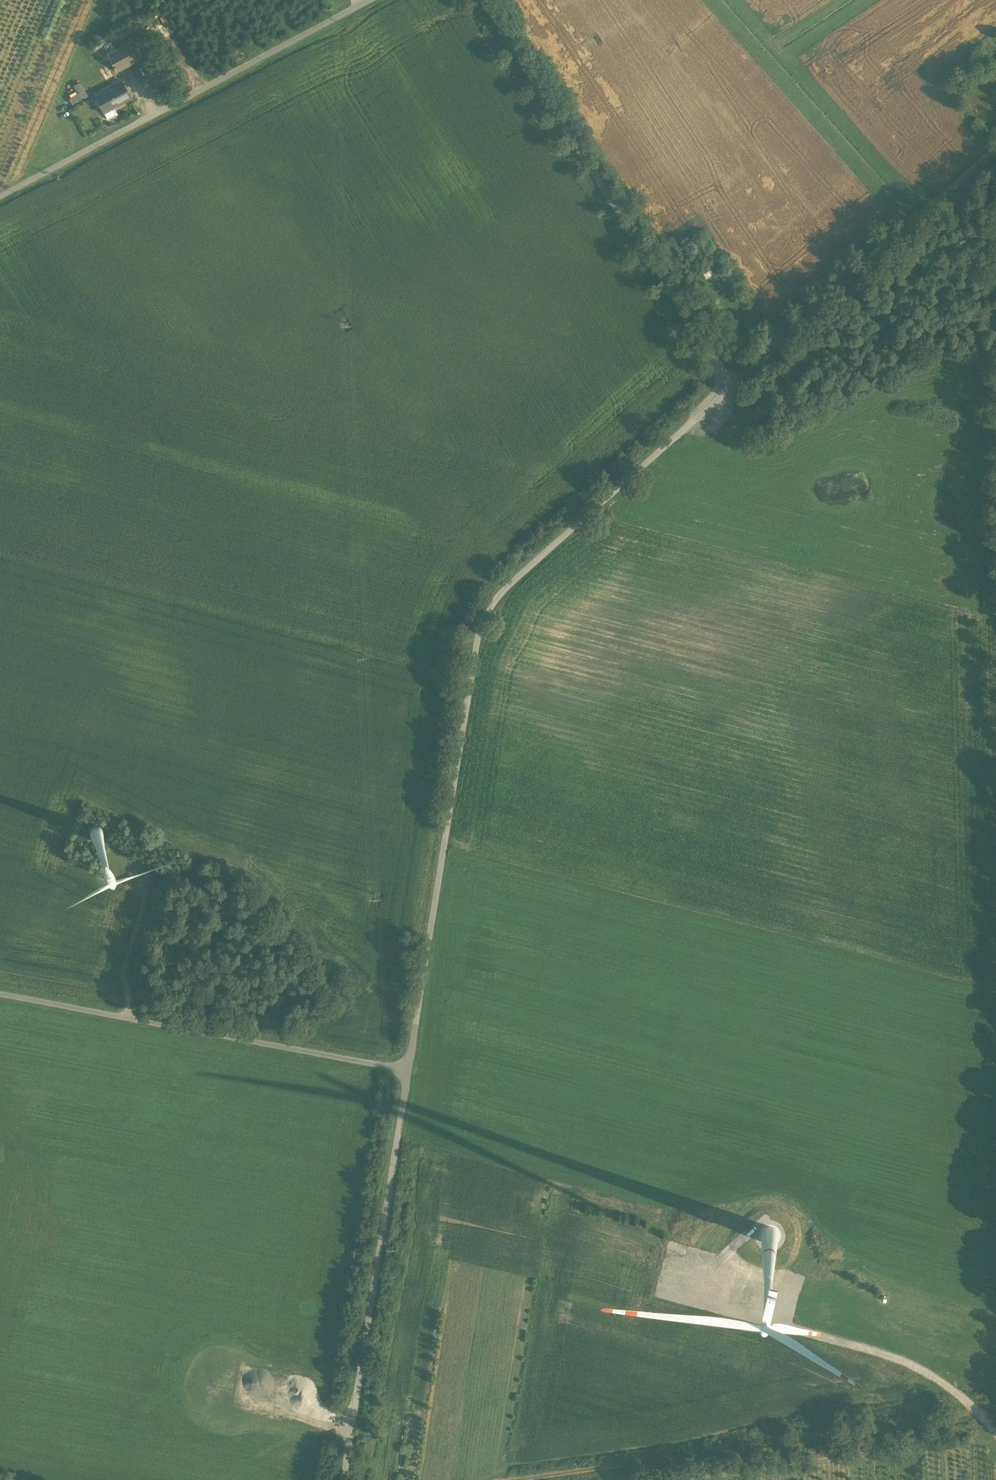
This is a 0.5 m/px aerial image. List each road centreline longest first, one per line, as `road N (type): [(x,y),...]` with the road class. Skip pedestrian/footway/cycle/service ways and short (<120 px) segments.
road 1 (unclassified): [(411,1062),(482,610),(730,384)]
road 2 (unclassified): [(481,0),(730,384)]
road 3 (unclassified): [(344,1479),(411,1062)]
road 4 (unclassified): [(411,1062),(0,988)]
road 5 (unclassified): [(368,0),(0,192)]
road 6 (unclassified): [(730,384),(991,146)]
road 7 (track): [(995,1433),(947,1385),(902,1361),(679,1293)]
road 8 (track): [(132,1013),(124,975),(144,881),(113,850)]

